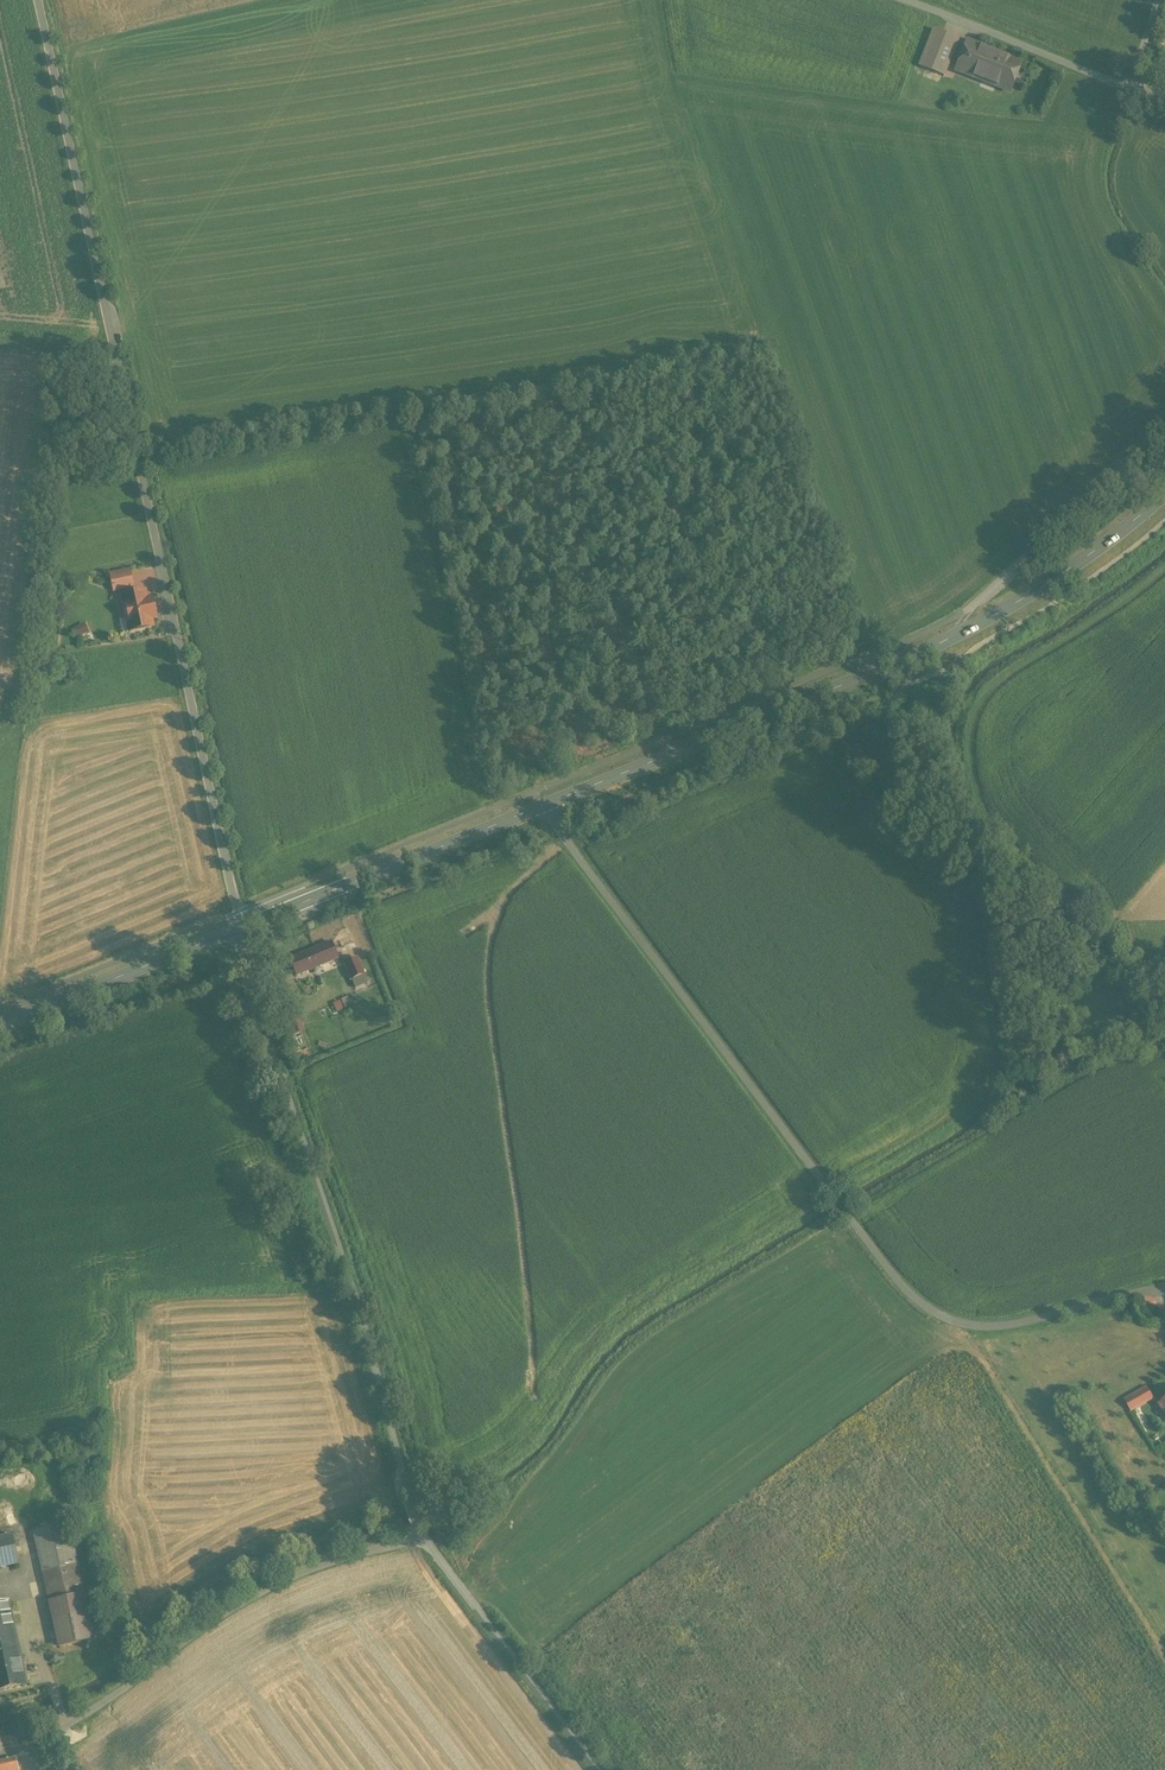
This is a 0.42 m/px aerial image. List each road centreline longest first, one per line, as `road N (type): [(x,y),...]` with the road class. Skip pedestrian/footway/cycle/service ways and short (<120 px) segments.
road 1 (unclassified): [(32,0),(241,927)]
road 2 (unclassified): [(241,927),(261,1030),(325,1204),(418,1525),(599,1769)]
road 3 (unclassified): [(546,804),(831,1194),(926,1307),(968,1325),(1001,1326),(1164,1287)]
road 4 (tertiary): [(1164,494),(1095,551),(965,631),(546,804)]
road 5 (tertiary): [(546,804),(241,927)]
road 6 (unclassified): [(1164,93),(902,0)]
road 7 (unclassified): [(963,613),(1164,424)]
road 8 (tertiary): [(241,927),(0,1026)]

